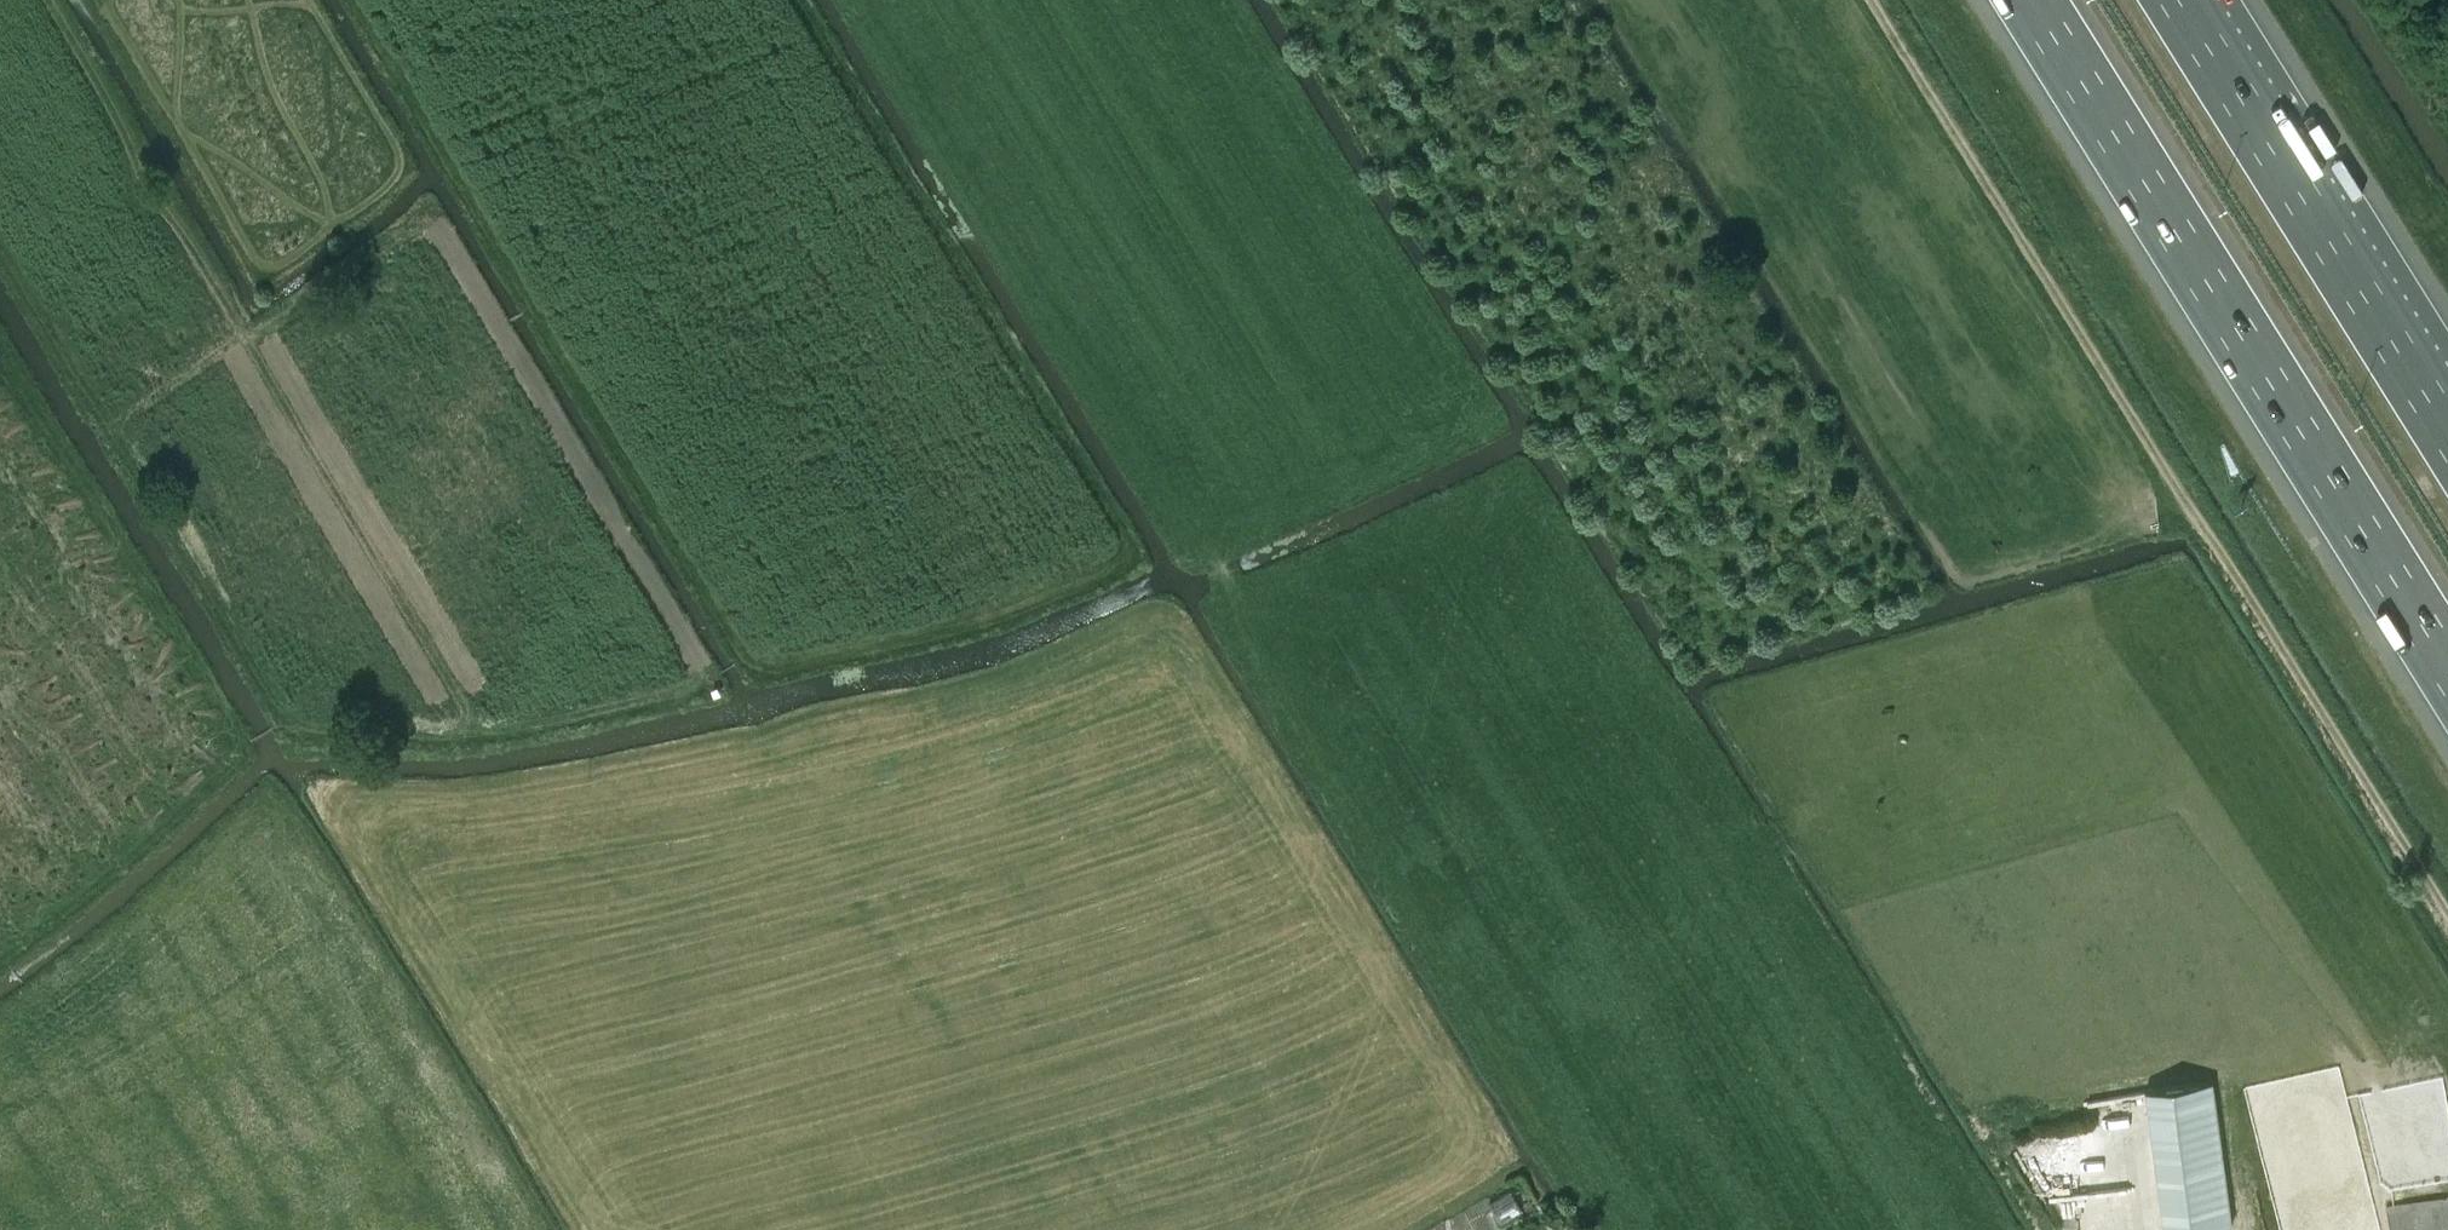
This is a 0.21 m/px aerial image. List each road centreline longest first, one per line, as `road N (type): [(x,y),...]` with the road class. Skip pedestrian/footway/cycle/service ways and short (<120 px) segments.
road 1 (track): [(2447,916),(1873,0)]
road 2 (motorway): [(2030,0),(2447,668)]
road 3 (motorway): [(2447,428),(2180,0)]

